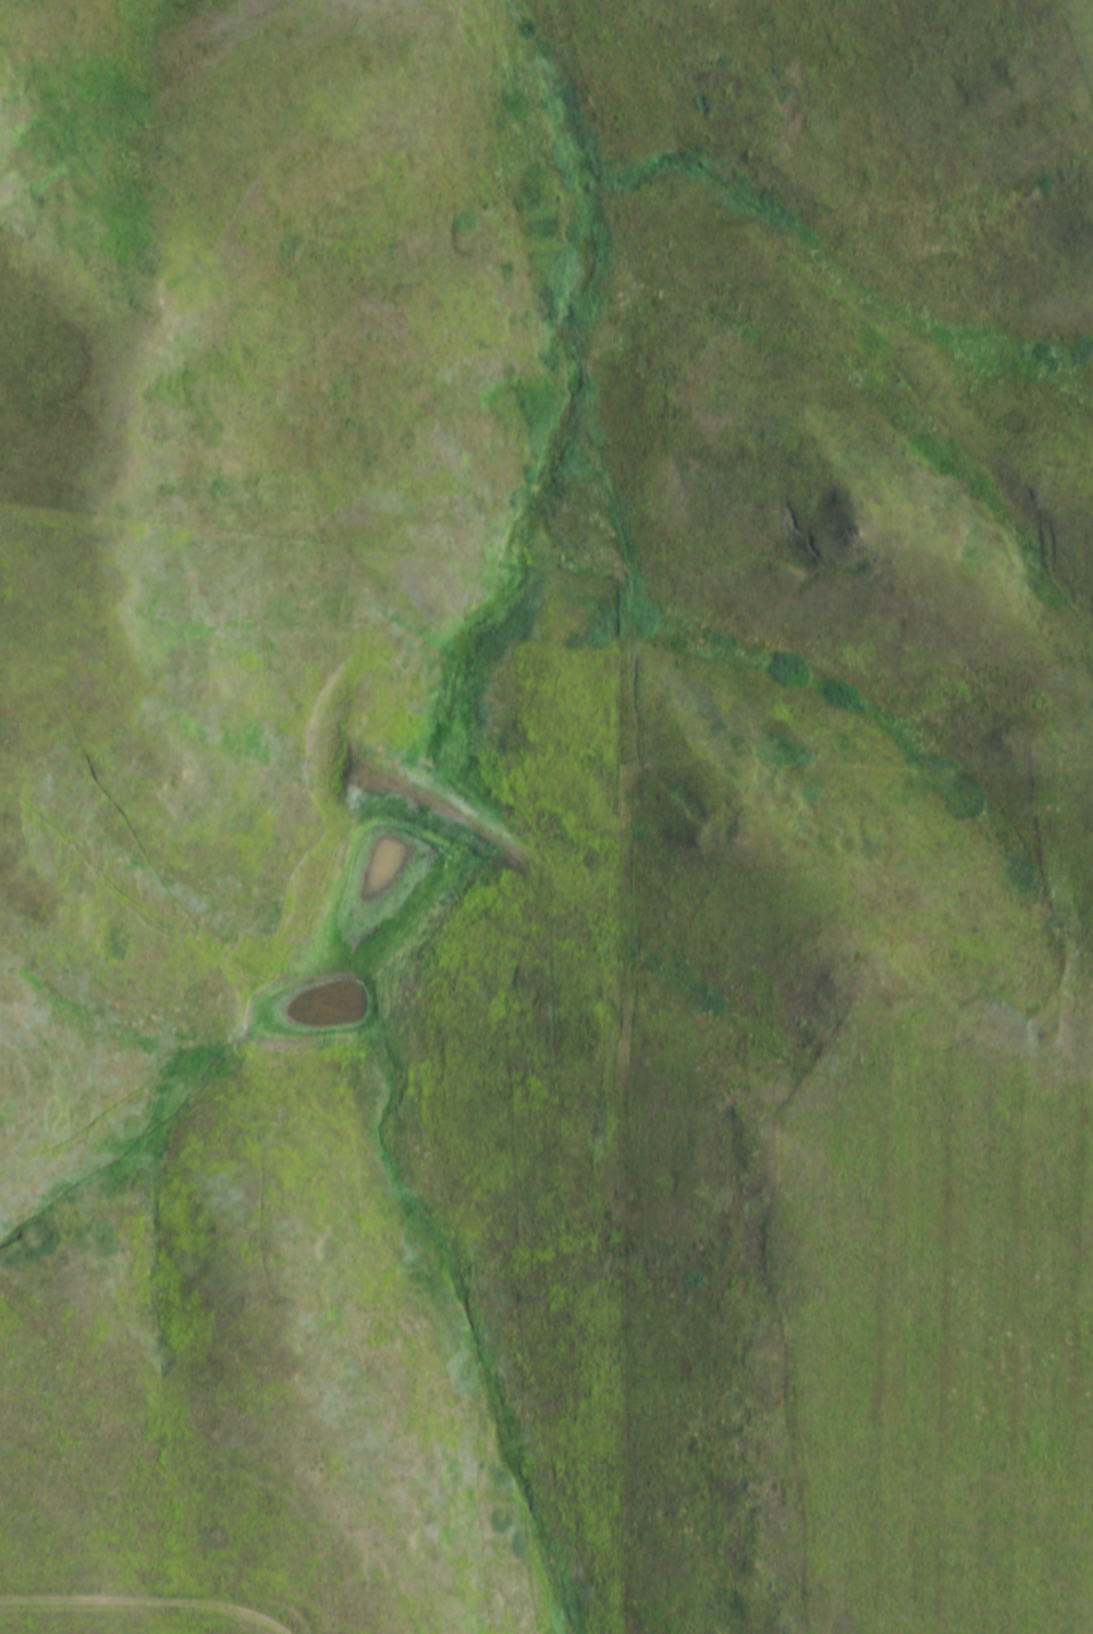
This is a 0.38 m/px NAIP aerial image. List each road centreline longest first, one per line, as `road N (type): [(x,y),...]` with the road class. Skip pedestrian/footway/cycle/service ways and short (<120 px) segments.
road 1 (track): [(0,1607),(213,1609),(283,1633)]

